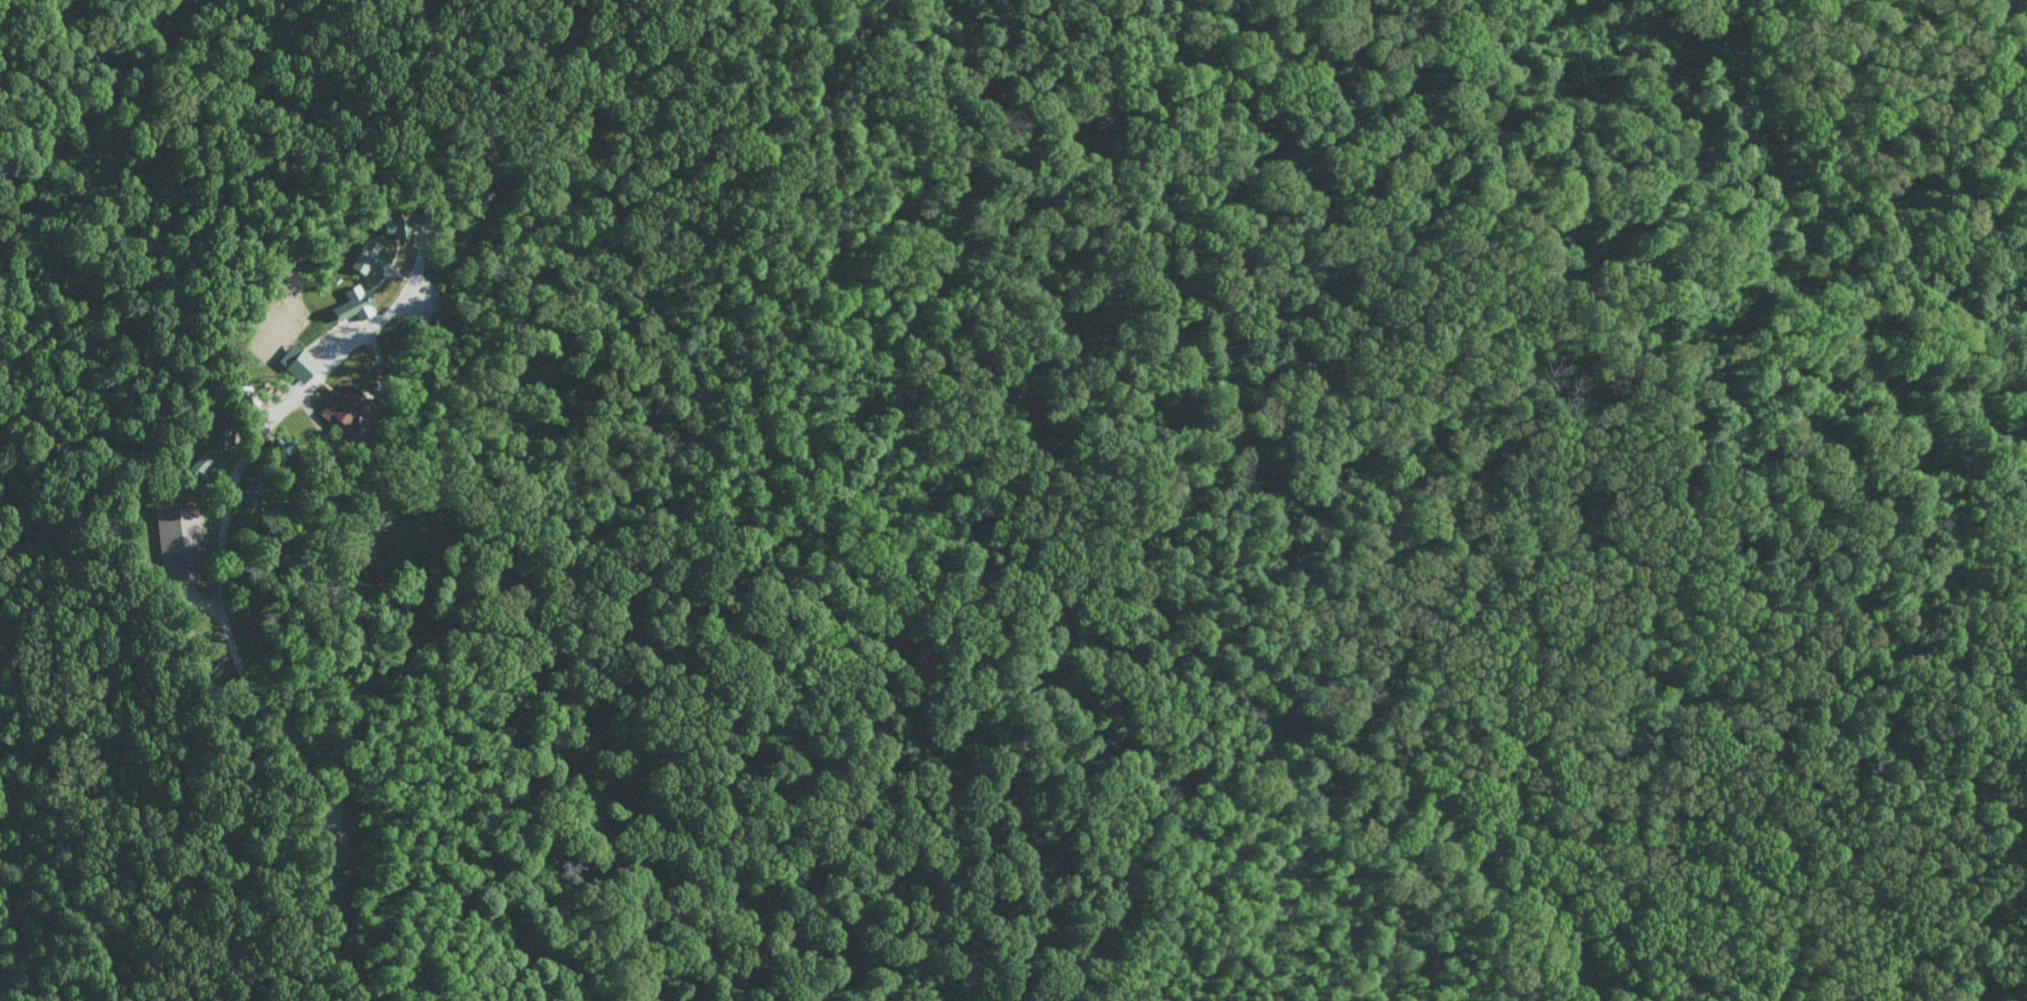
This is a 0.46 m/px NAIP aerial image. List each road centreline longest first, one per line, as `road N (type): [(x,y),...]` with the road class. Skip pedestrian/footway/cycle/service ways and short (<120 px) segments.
road 1 (residential): [(369,1000),(345,940),(303,751),(260,702),(223,598),(228,484),(299,395),(401,303),(510,102),(618,21),(667,0)]

